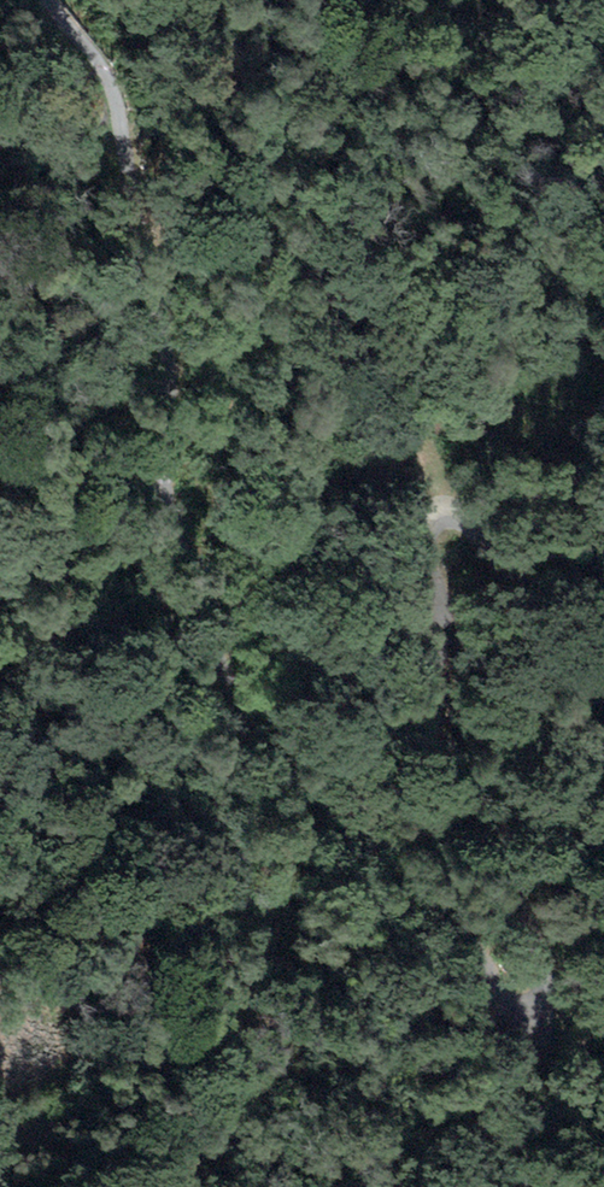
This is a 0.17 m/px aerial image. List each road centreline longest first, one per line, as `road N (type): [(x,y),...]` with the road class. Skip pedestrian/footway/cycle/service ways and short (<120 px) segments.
road 1 (unclassified): [(542,1024),(509,1006),(463,934),(340,827),(278,760),(242,708),(169,501),(170,345),(140,243),(115,96),(52,0)]
road 2 (unclassified): [(603,710),(466,531),(437,527),(431,553),(443,620),(428,736),(446,780),(518,895),(540,968),(542,1024)]
road 3 (unclassified): [(562,1186),(542,1024)]

